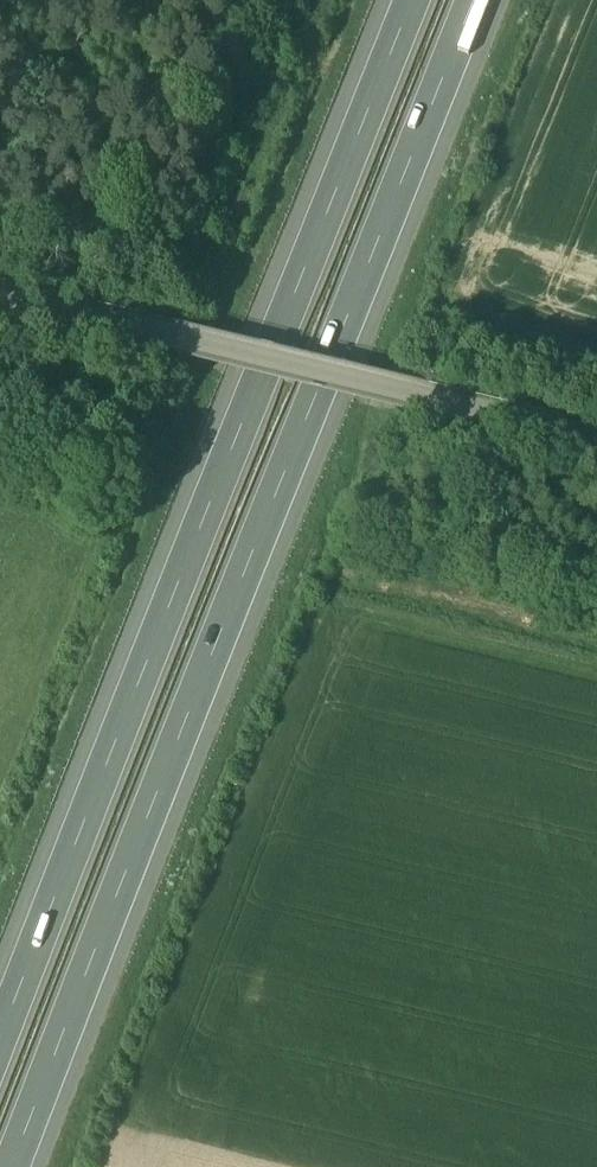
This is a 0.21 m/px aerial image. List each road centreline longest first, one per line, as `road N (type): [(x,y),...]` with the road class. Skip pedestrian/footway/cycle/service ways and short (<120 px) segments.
road 1 (motorway): [(29,1166),(481,0)]
road 2 (motorway): [(394,0),(0,1019)]
road 3 (unclassified): [(0,300),(596,445)]

